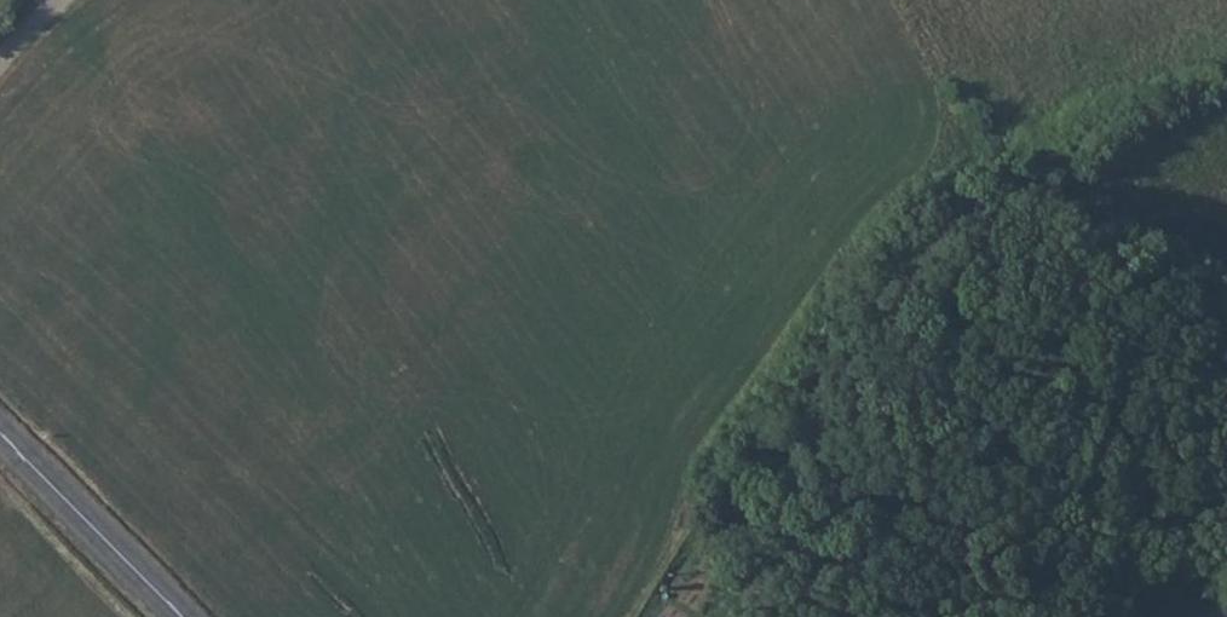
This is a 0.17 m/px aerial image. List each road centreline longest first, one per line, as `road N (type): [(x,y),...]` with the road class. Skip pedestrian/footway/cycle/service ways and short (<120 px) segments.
road 1 (tertiary): [(0,430),(184,616)]

